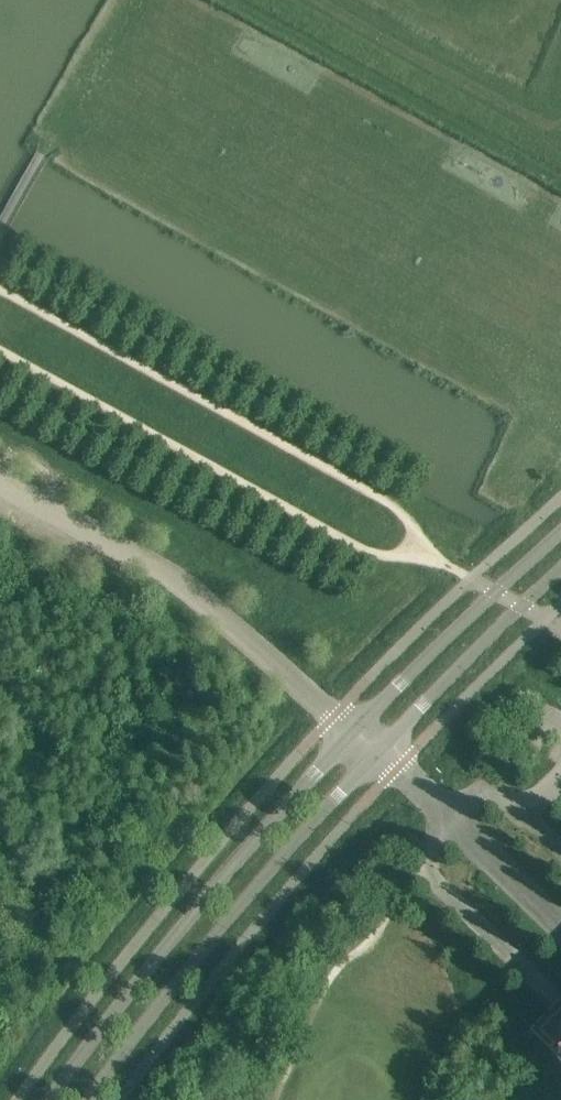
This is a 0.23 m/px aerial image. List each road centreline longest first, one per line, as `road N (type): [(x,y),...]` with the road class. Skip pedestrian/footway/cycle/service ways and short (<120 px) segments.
road 1 (tertiary): [(351,728),(49,1099)]
road 2 (tertiary): [(86,1099),(295,839),(379,749)]
road 3 (unclassified): [(351,728),(163,569),(0,477)]
road 4 (tertiary): [(560,533),(351,728)]
road 5 (tertiary): [(379,749),(560,569)]
road 6 (residential): [(379,749),(560,926)]

